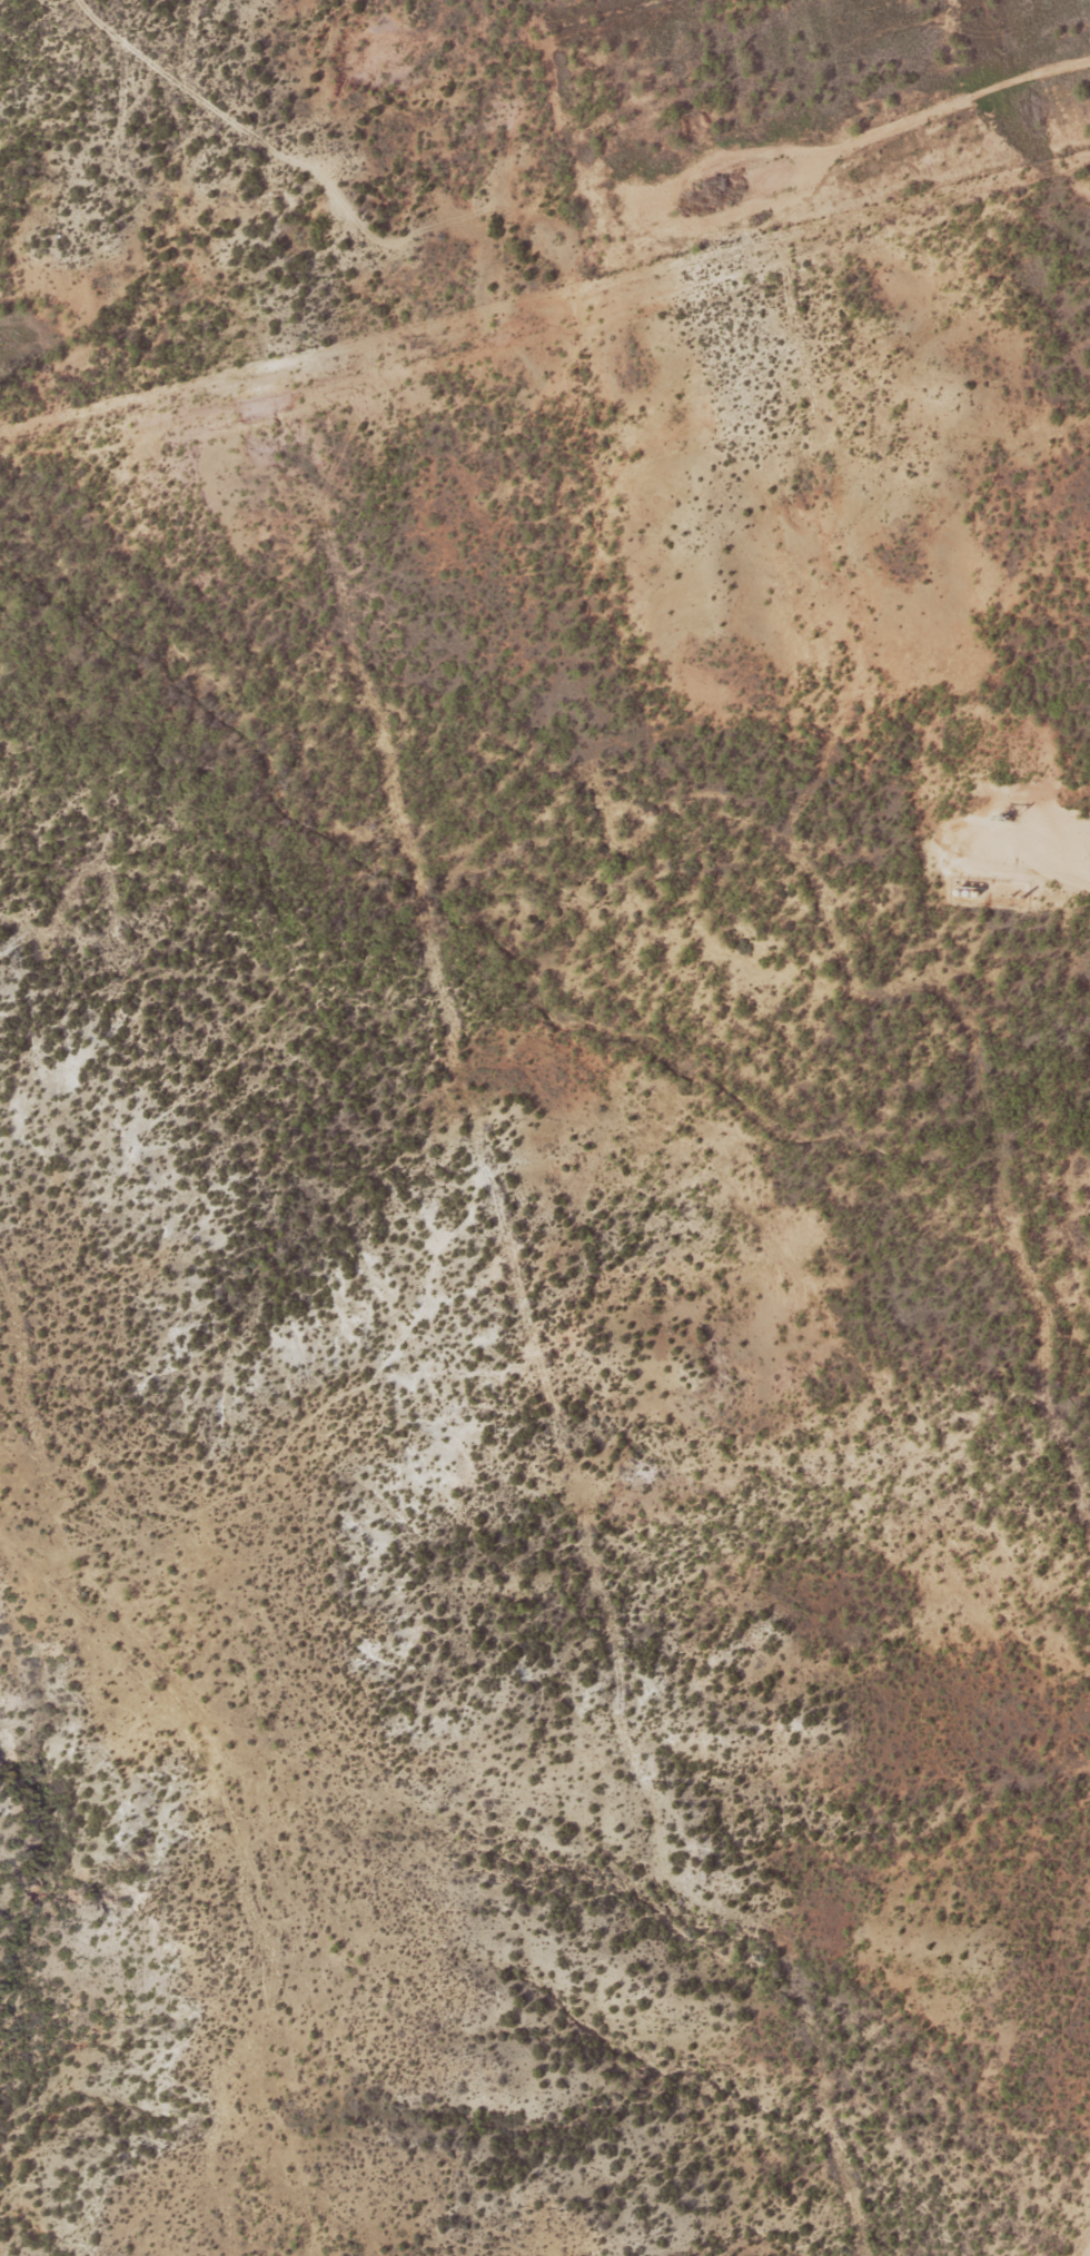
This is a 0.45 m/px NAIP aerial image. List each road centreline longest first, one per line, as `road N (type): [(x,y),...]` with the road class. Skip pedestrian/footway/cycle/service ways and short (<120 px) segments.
road 1 (track): [(777,167),(834,196),(829,224),(755,257),(677,246),(672,185),(705,161),(777,167)]
road 2 (track): [(834,196),(912,161),(968,72),(1089,22)]

